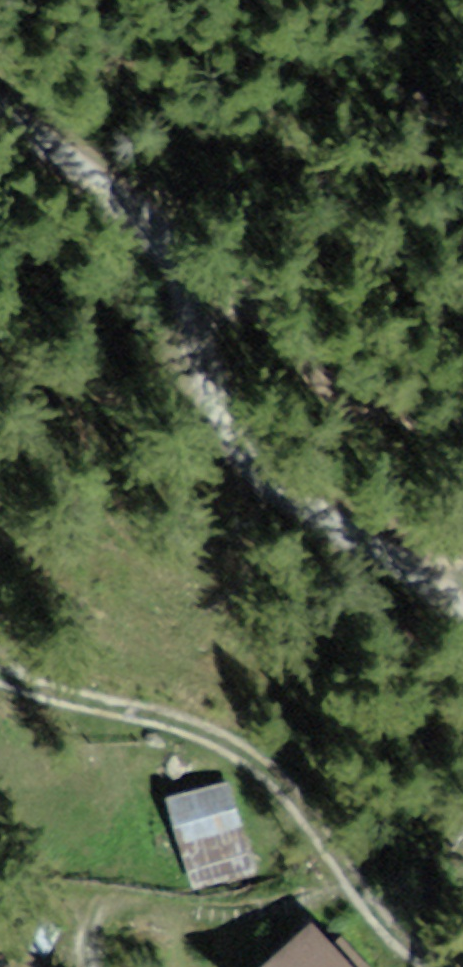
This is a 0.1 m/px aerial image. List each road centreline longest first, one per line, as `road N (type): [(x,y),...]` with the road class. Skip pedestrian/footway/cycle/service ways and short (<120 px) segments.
road 1 (track): [(0,83),(132,210),(187,289),(253,460),(339,527),(447,591),(462,614)]
road 2 (track): [(352,869),(239,776),(183,718),(138,693),(95,697)]
road 3 (track): [(187,289),(300,371),(378,400)]
road 4 (track): [(95,697),(73,726),(69,772),(82,886)]
road 5 (track): [(462,965),(380,924),(352,869)]

